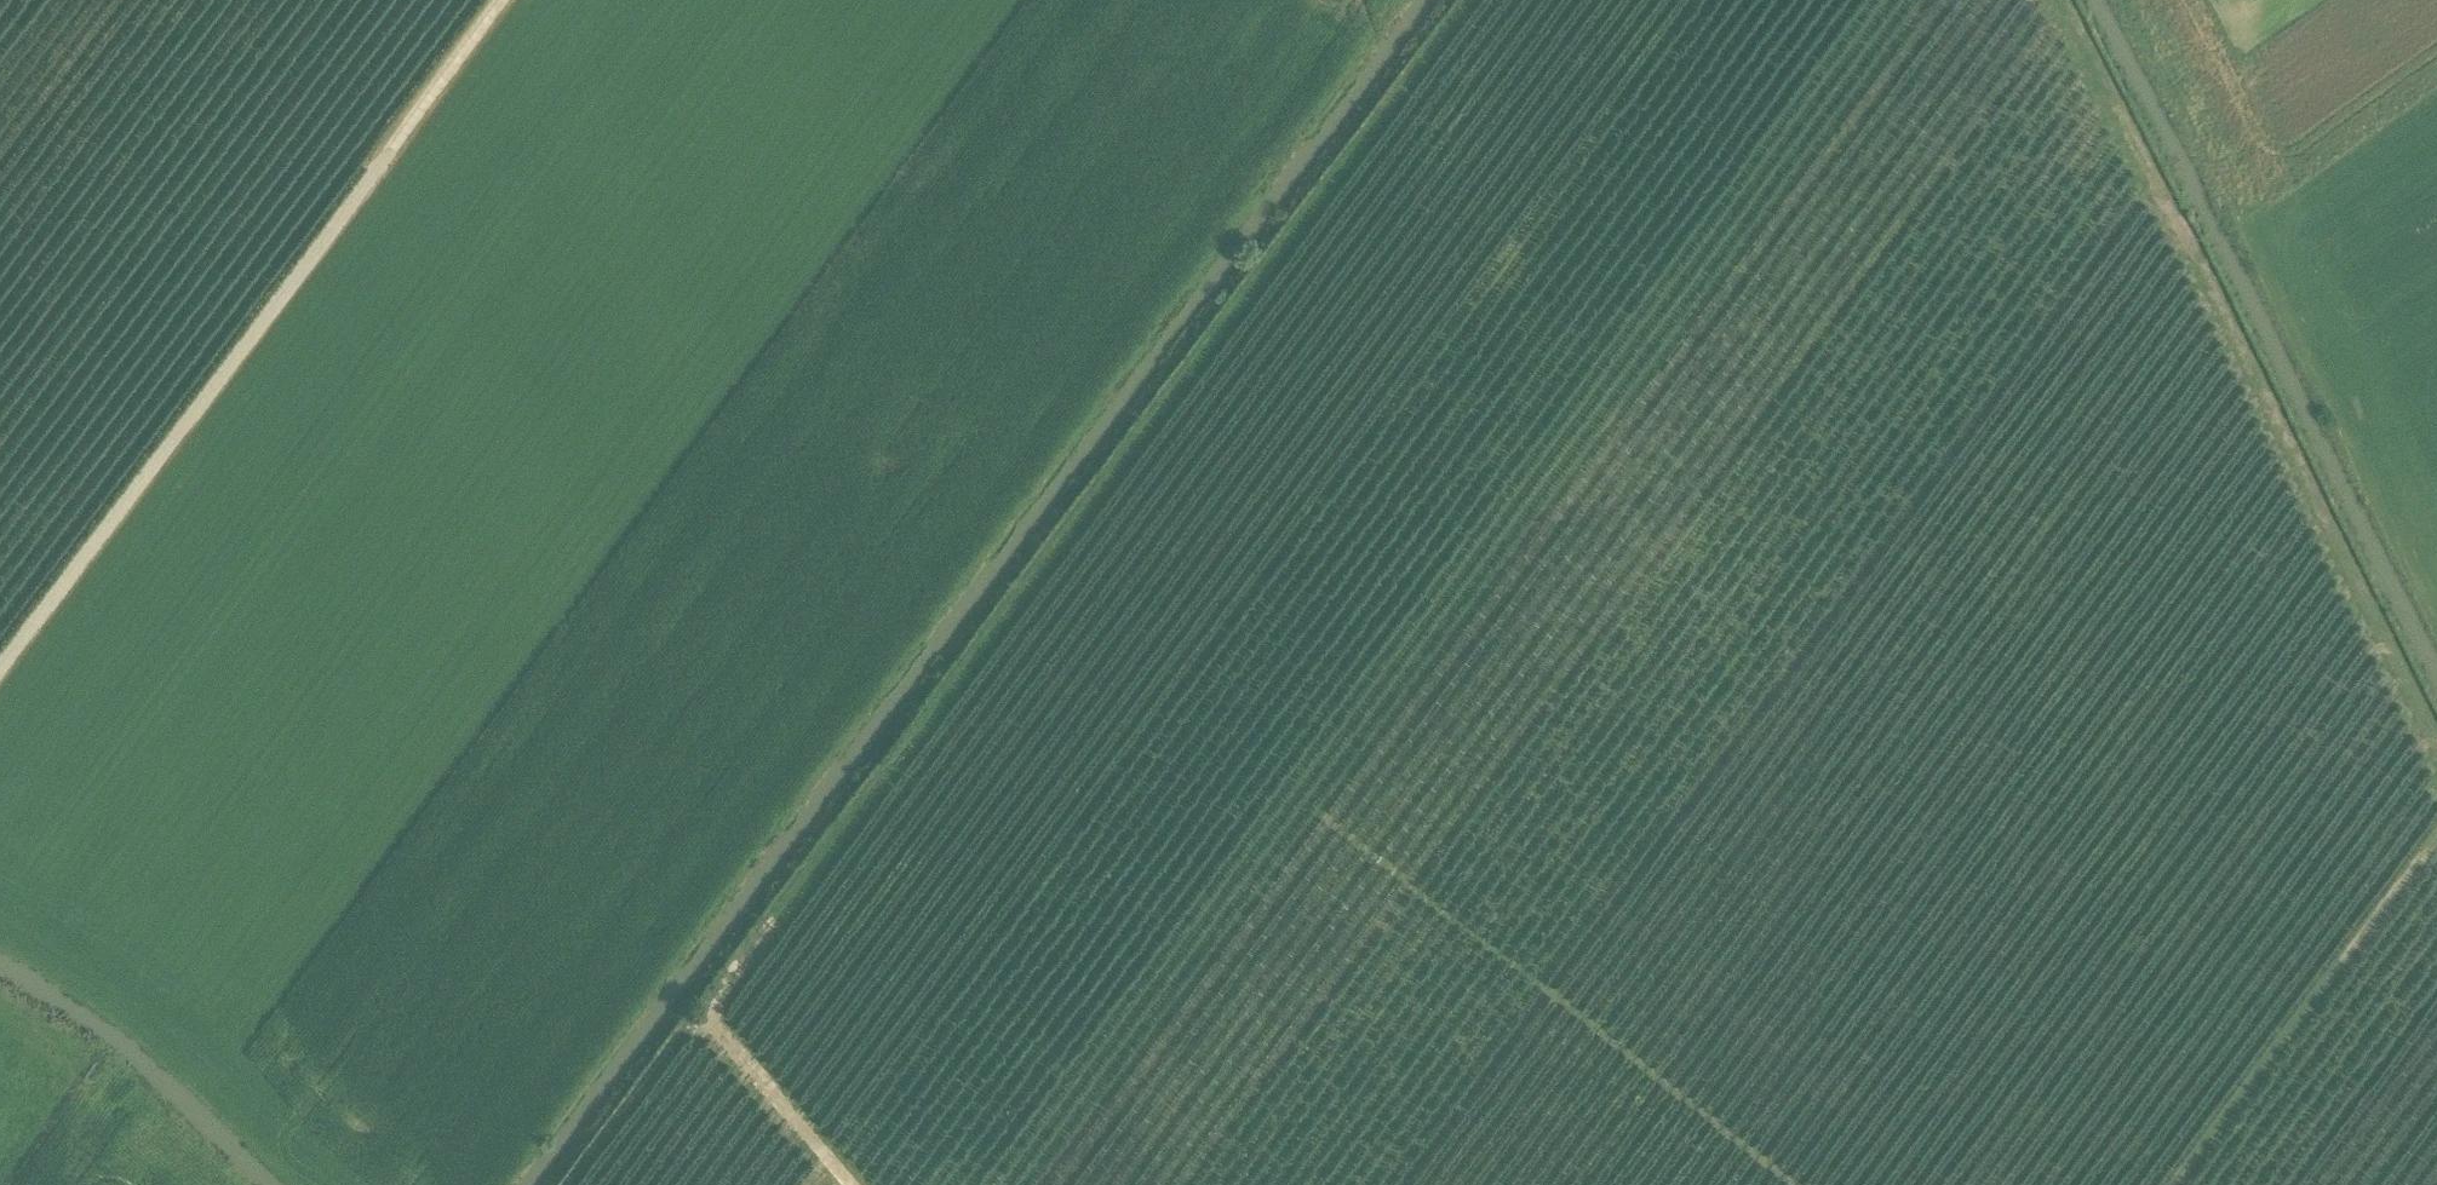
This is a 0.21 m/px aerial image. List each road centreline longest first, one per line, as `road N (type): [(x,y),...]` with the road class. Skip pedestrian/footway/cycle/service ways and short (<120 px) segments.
road 1 (track): [(1474,0),(821,852),(709,1015),(853,1184)]
road 2 (track): [(498,0),(0,676)]
road 3 (track): [(2436,750),(2073,0)]
road 4 (track): [(2173,1184),(2436,840)]
road 5 (track): [(0,930),(162,1041),(317,1184)]

